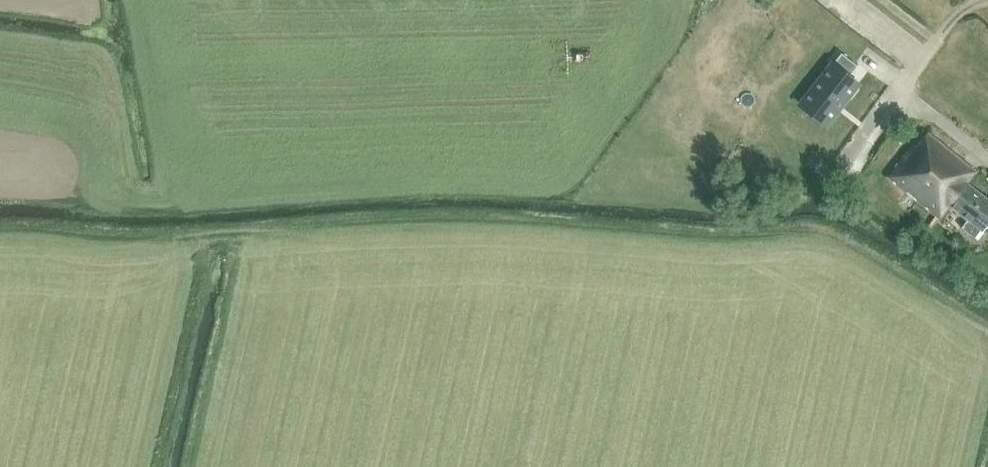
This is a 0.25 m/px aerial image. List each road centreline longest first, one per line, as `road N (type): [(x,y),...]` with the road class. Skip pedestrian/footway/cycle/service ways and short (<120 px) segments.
road 1 (track): [(839,164),(951,19),(985,0)]

